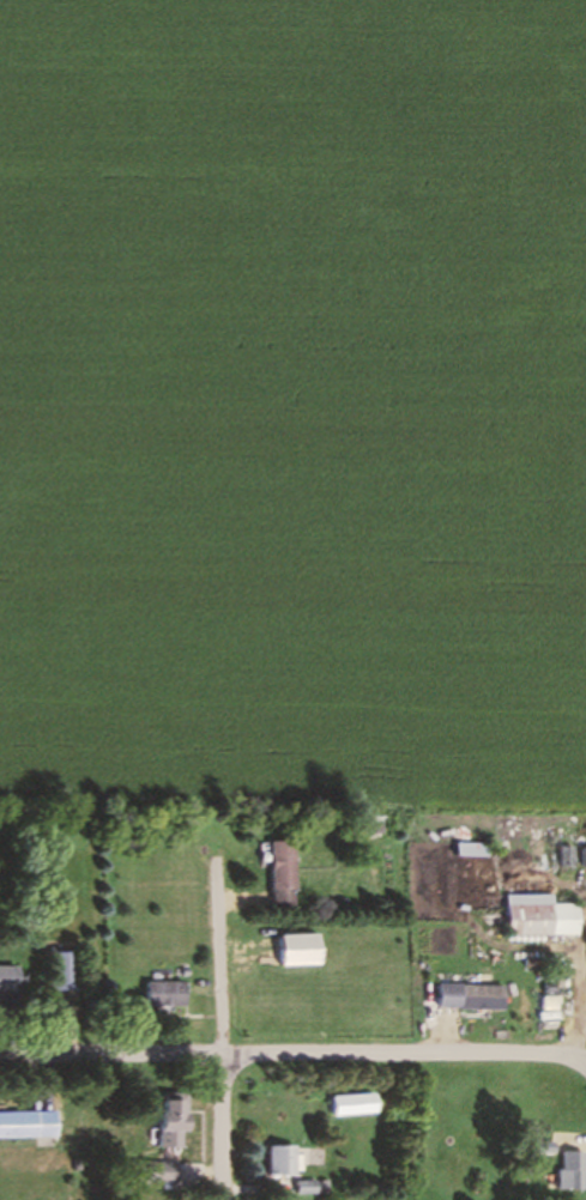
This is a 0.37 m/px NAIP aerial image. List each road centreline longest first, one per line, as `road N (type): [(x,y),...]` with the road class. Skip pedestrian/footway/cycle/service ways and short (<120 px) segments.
road 1 (residential): [(585,1065),(526,1051),(0,1053)]
road 2 (residential): [(221,1199),(219,1053)]

